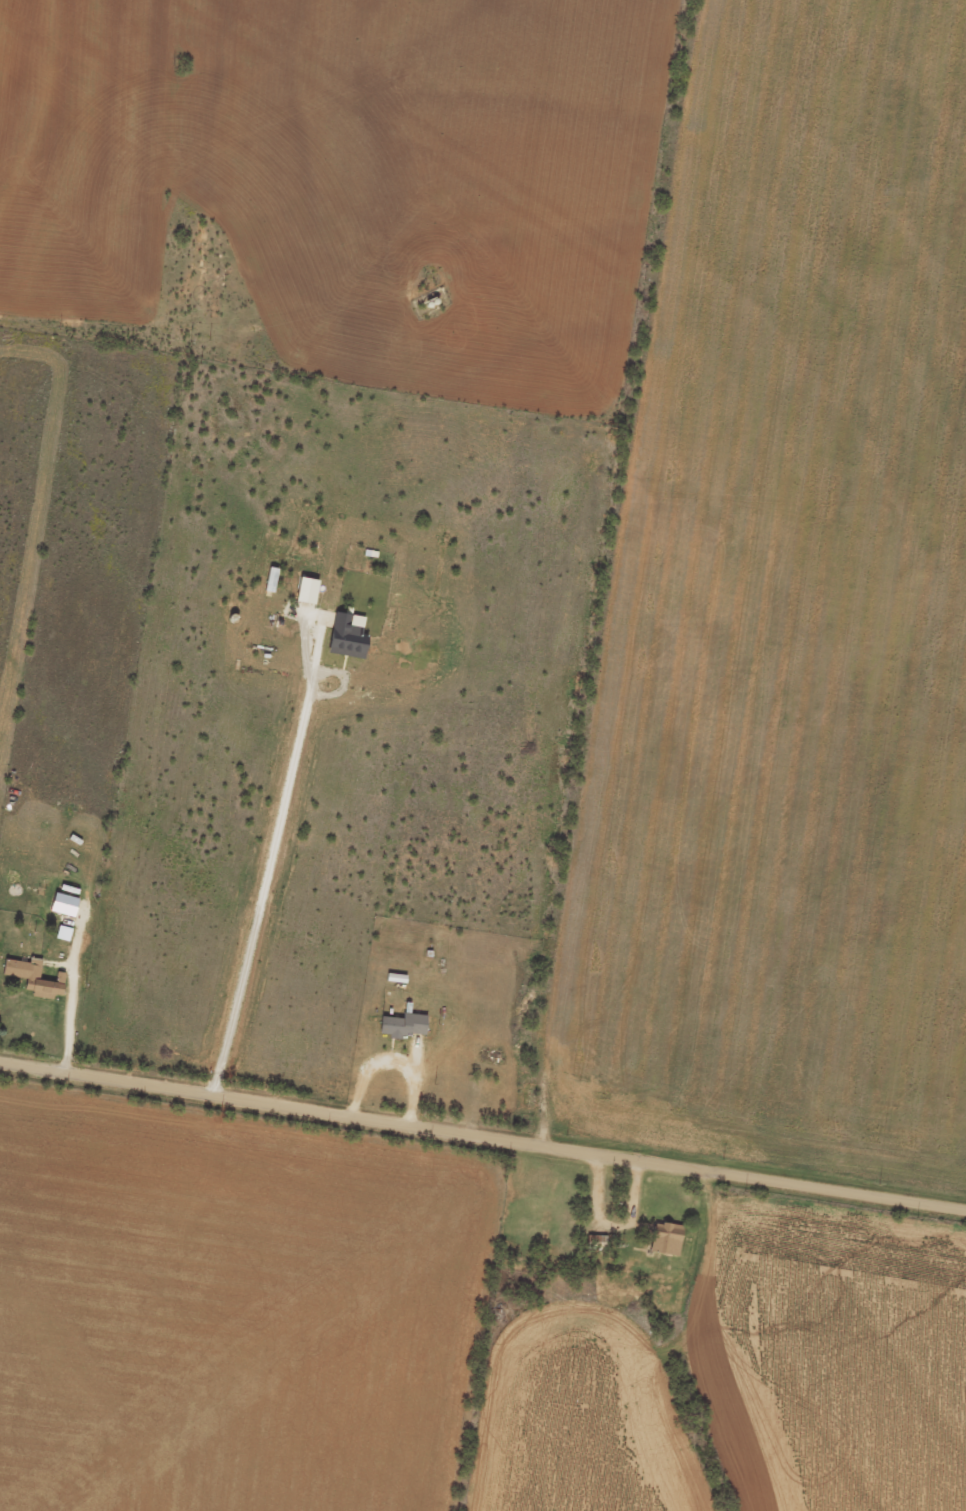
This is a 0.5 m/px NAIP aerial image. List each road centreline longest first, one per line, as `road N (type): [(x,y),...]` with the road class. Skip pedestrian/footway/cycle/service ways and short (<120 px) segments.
road 1 (residential): [(0,1060),(965,1209)]

